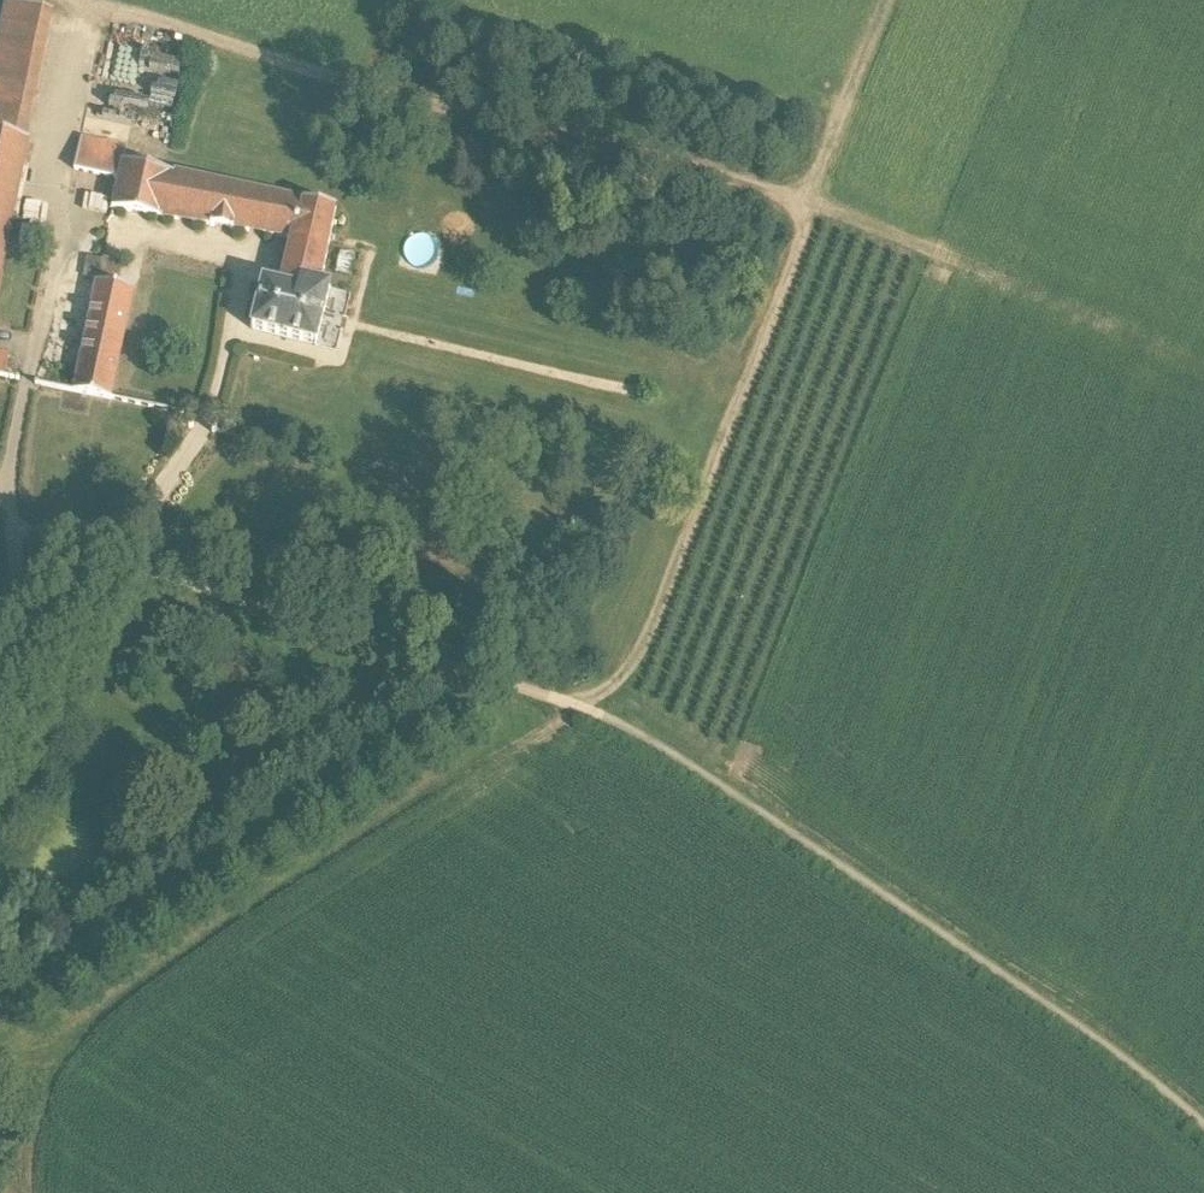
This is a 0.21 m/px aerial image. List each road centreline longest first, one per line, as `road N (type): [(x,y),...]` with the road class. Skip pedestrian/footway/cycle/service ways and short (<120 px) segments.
road 1 (track): [(807,203),(425,106),(120,16),(90,21),(72,41),(46,155),(65,216)]
road 2 (track): [(1203,1117),(1147,1065),(690,747),(585,694)]
road 3 (track): [(82,1052),(528,748),(585,694)]
road 4 (track): [(585,694),(638,648),(807,203)]
road 5 (track): [(585,694),(114,563)]
road 6 (track): [(807,203),(1203,366)]
road 7 (unclassified): [(39,645),(114,563),(0,499)]
road 8 (track): [(807,203),(895,0)]
road 9 (unclassified): [(39,645),(0,516)]

